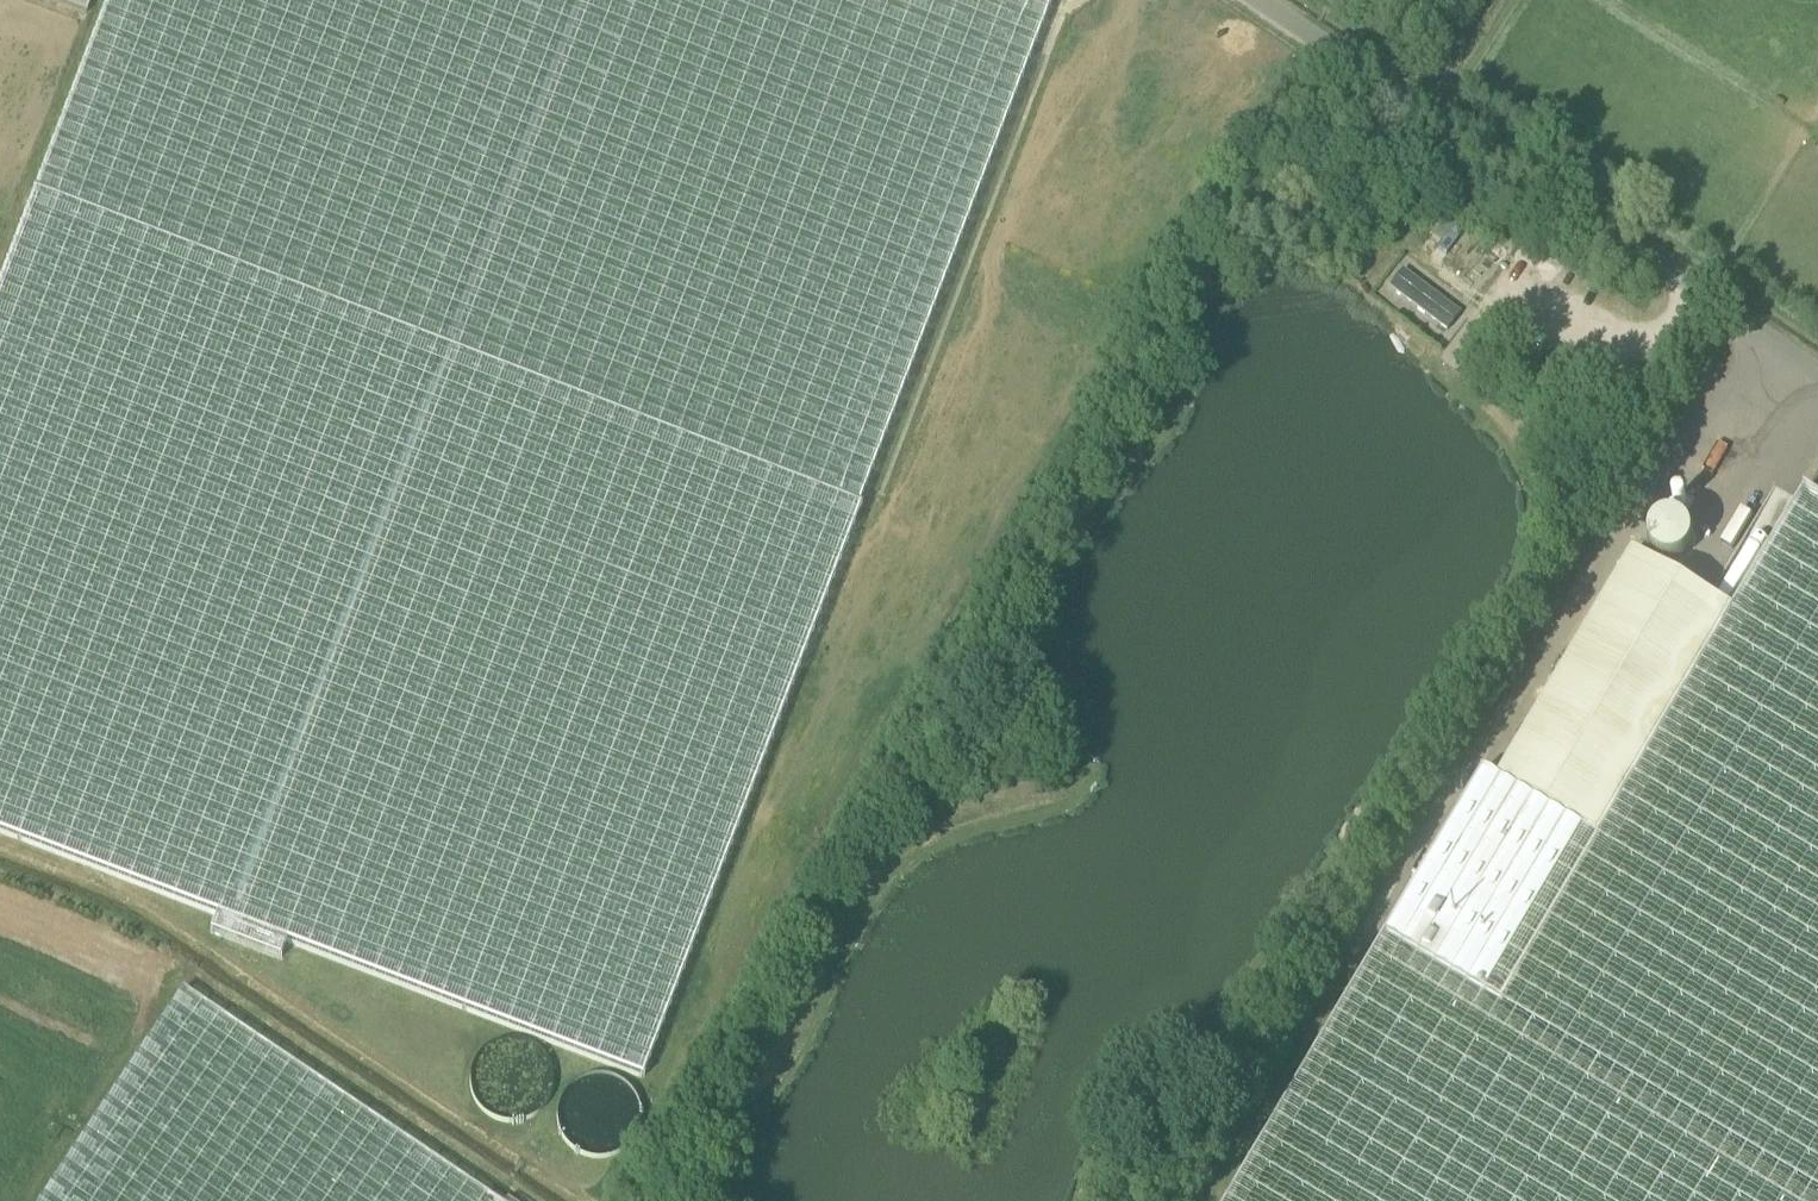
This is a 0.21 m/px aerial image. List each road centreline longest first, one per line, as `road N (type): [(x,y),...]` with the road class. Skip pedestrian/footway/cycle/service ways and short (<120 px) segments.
road 1 (unclassified): [(1817,366),(1259,0)]

